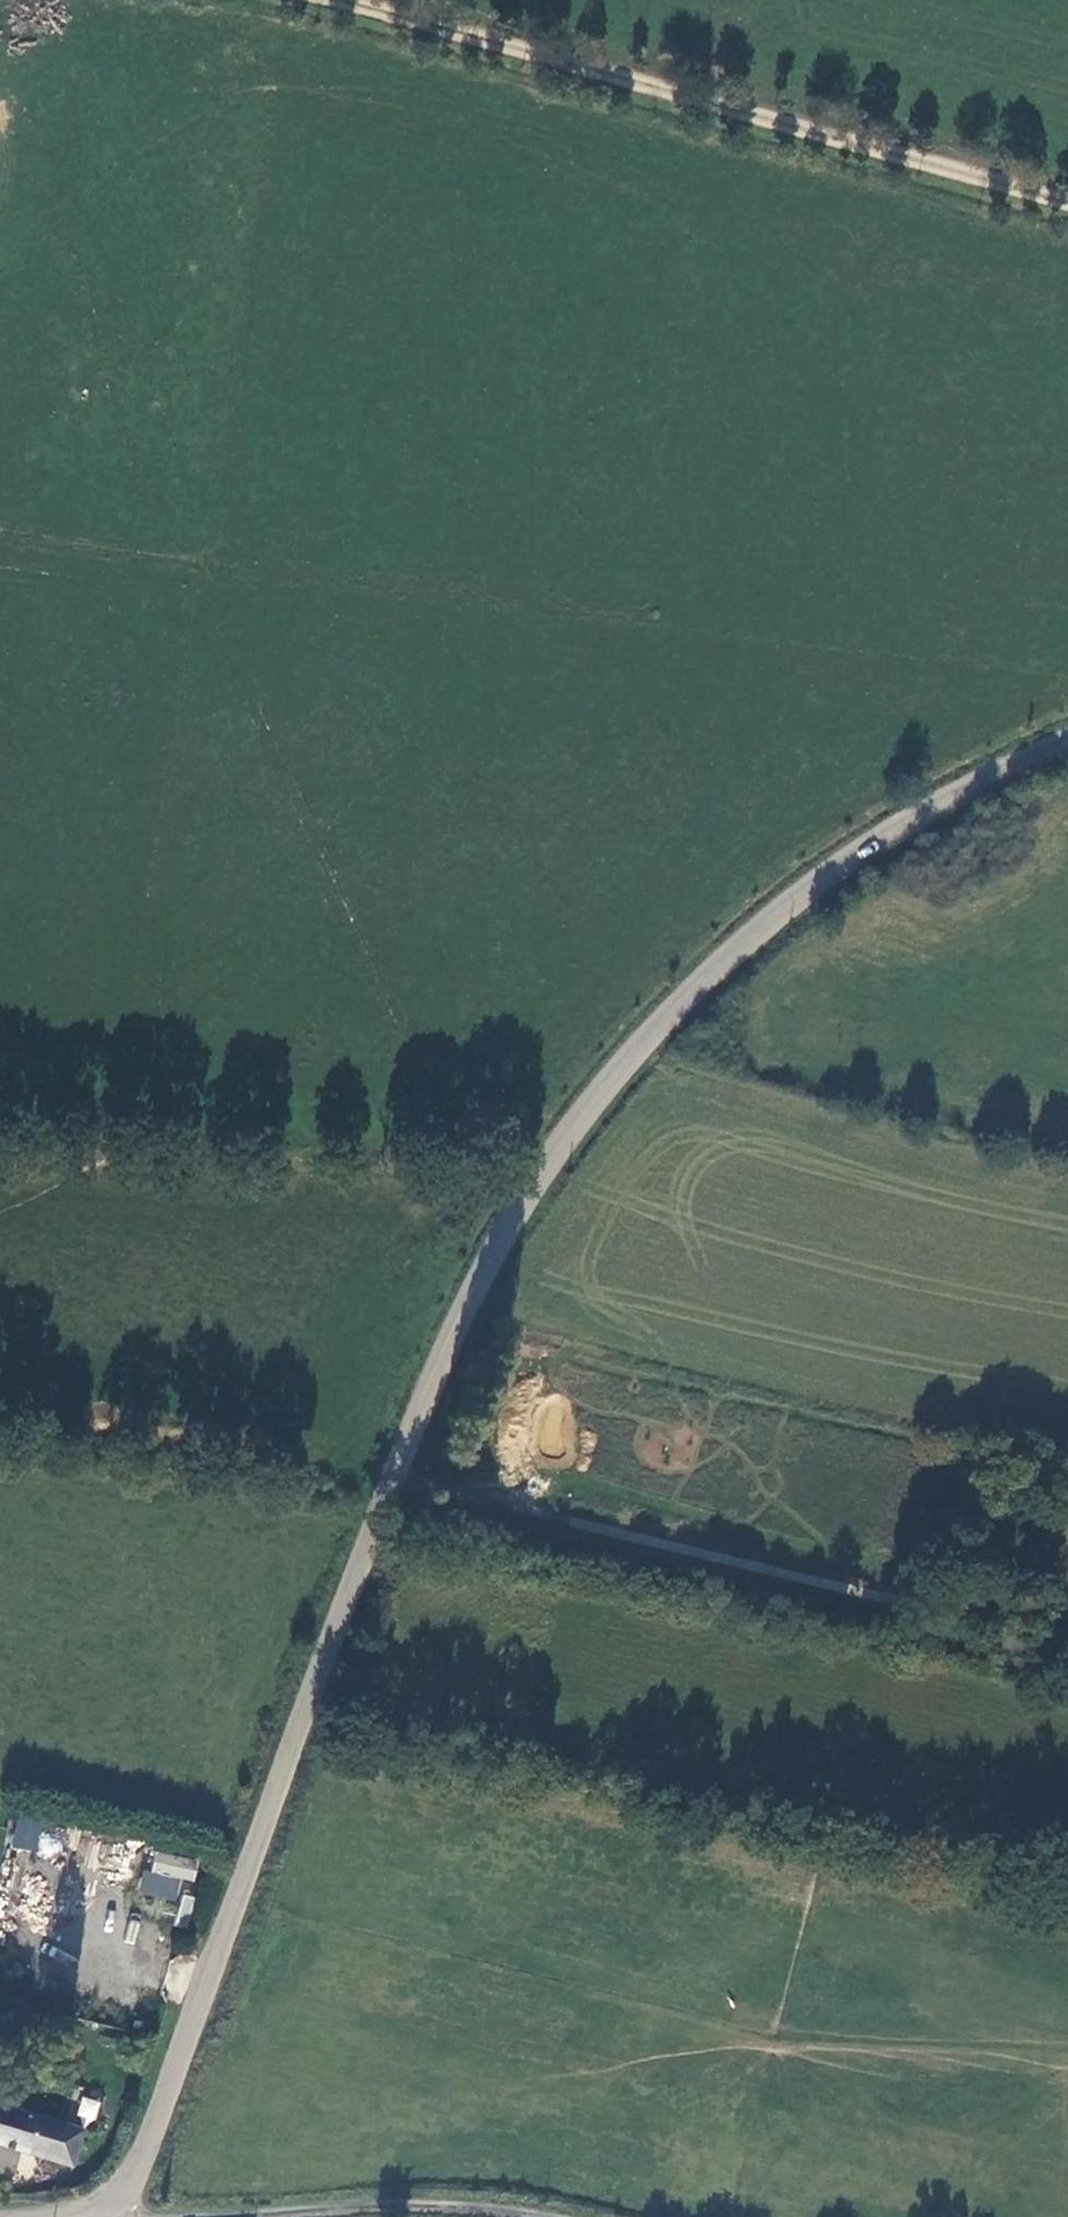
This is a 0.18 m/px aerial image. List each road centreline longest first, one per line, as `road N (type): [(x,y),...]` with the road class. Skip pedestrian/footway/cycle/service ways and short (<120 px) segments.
road 1 (unclassified): [(1067,742),(937,806),(801,895),(660,1022),(546,1167),(472,1298),(345,1603),(142,2160),(111,2202),(74,2216)]
road 2 (unclassified): [(1067,209),(333,0)]

